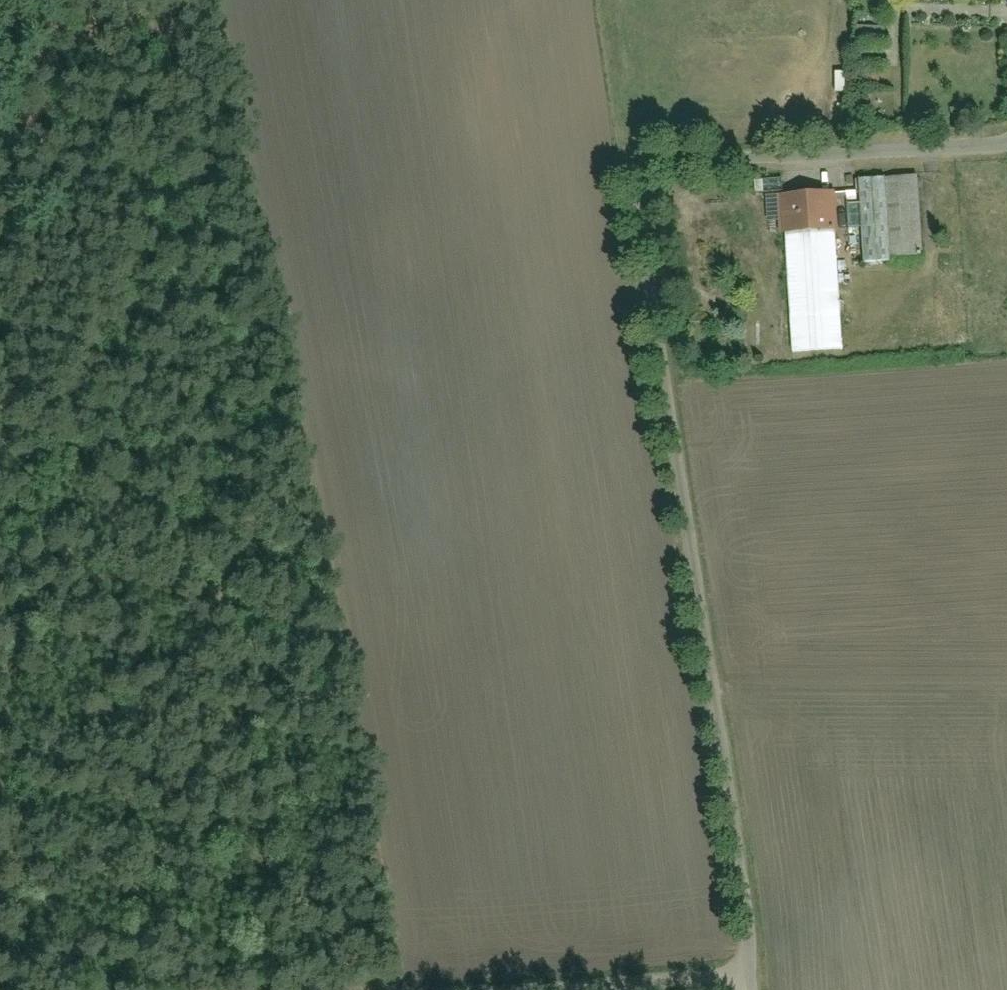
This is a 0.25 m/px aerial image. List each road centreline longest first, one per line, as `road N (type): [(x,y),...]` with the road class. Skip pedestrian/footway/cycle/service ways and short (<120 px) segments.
road 1 (residential): [(1006,139),(692,162),(665,167),(648,183),(645,214),(752,935),(750,989)]
road 2 (track): [(747,975),(542,989)]

